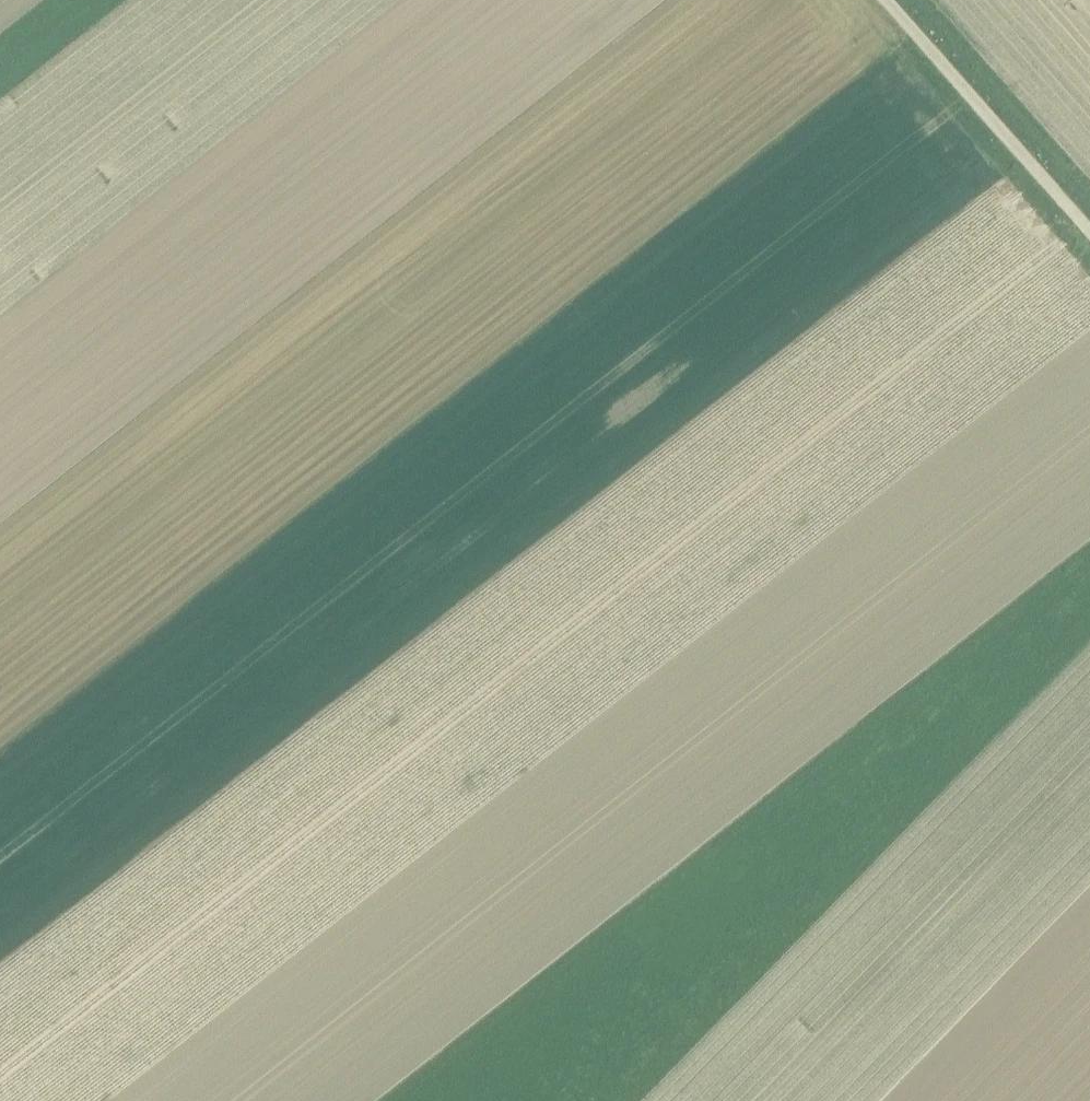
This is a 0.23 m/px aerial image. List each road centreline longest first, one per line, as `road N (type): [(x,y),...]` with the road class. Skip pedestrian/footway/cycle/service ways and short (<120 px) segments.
road 1 (track): [(1089,232),(884,0)]

